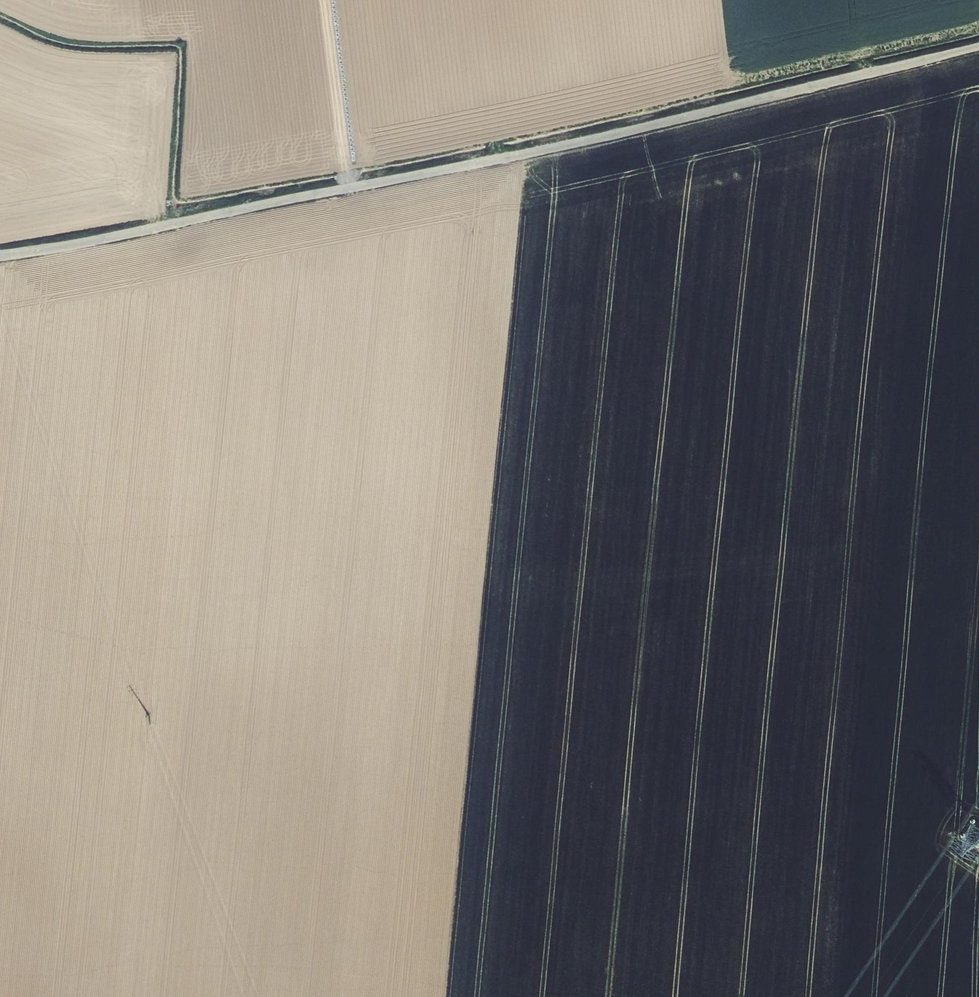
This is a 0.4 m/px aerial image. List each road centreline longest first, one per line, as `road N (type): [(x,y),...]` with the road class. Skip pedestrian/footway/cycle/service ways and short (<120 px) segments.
road 1 (track): [(978,47),(583,141),(0,255)]

